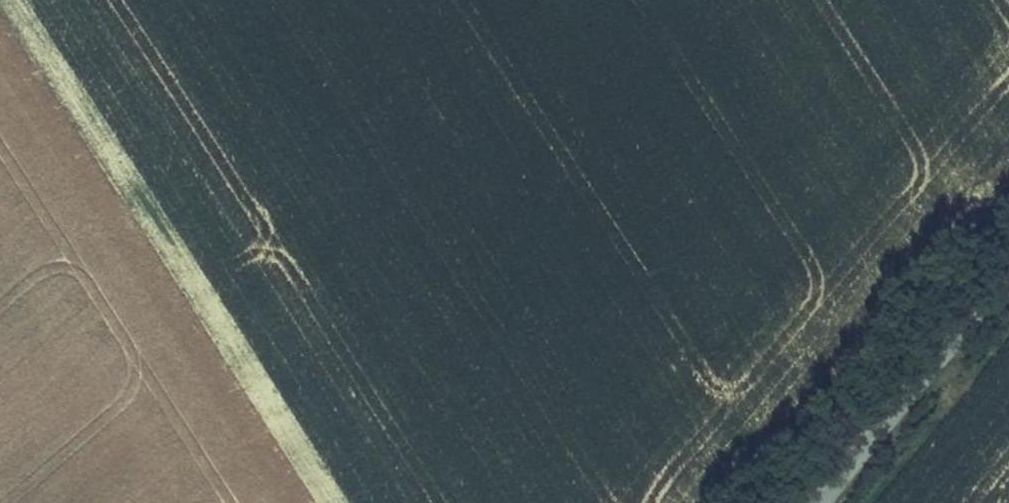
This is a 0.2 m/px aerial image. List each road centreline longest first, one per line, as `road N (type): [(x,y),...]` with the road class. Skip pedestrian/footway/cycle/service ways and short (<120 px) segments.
road 1 (unclassified): [(1008,270),(812,502)]

